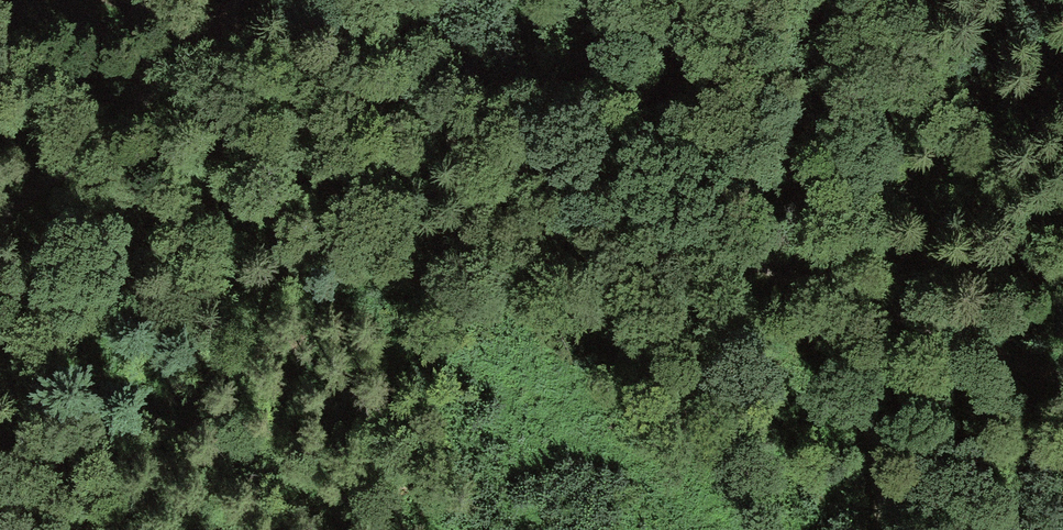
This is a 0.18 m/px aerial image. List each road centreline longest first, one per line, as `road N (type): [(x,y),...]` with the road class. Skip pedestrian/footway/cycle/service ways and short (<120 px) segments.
road 1 (track): [(878,529),(882,505),(871,429),(843,358),(728,258),(211,37),(243,0)]
road 2 (track): [(1062,379),(728,258)]
road 3 (track): [(211,37),(98,144),(0,210)]

